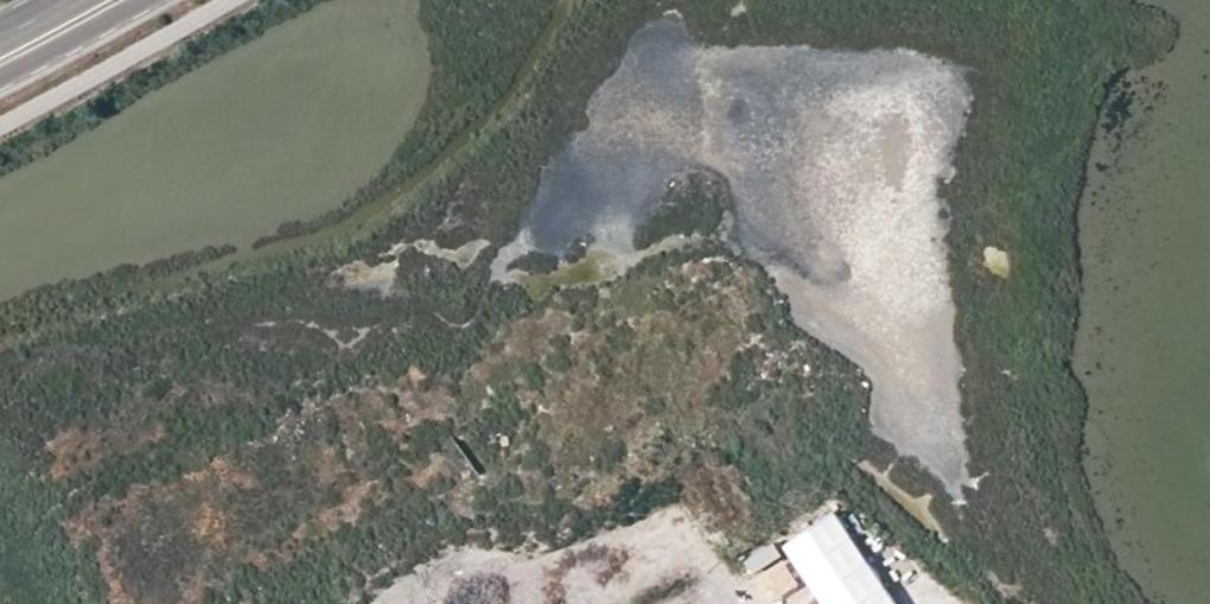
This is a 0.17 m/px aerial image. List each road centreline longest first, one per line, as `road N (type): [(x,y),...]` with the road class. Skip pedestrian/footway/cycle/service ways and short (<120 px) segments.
road 1 (primary): [(0,74),(139,0)]

